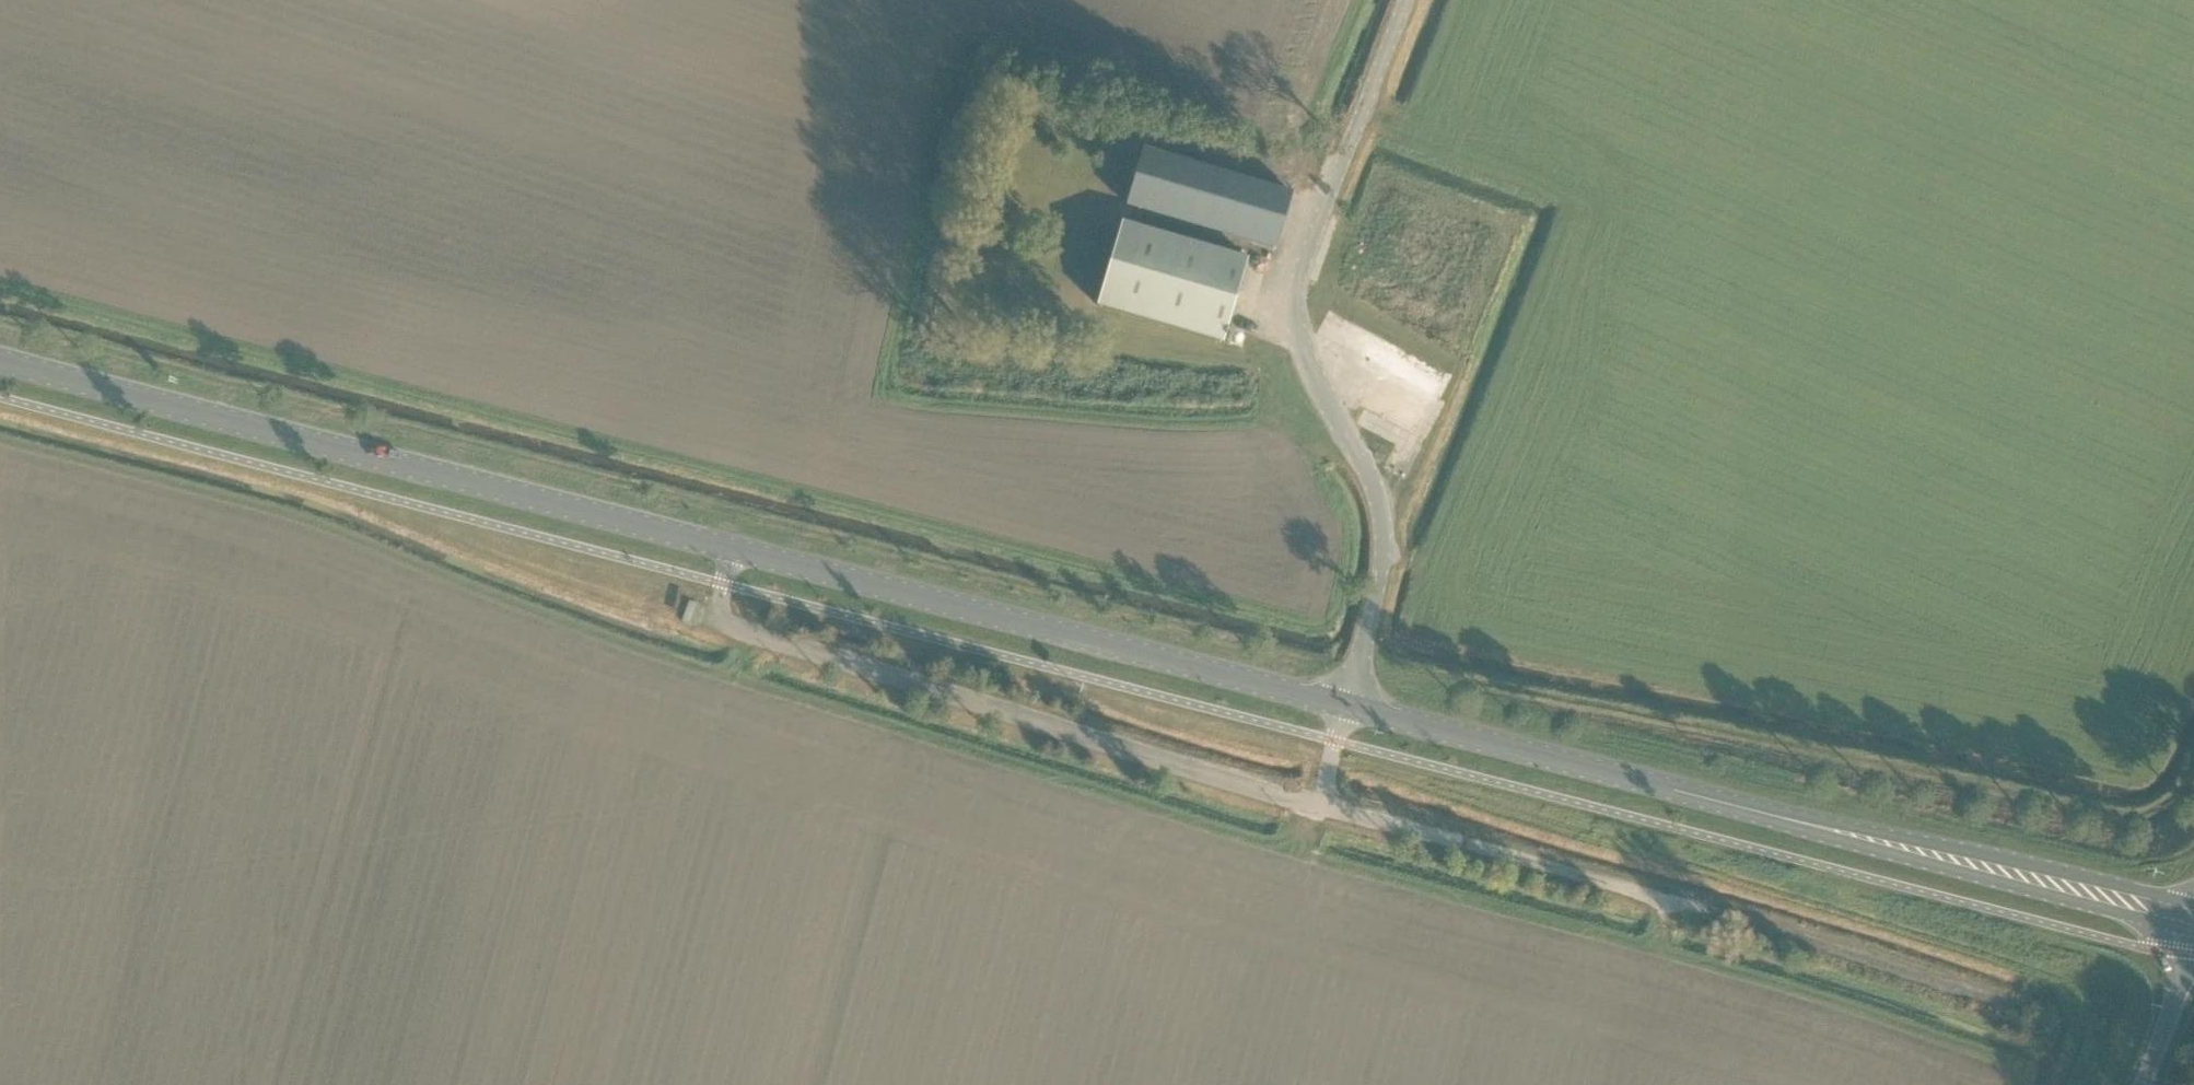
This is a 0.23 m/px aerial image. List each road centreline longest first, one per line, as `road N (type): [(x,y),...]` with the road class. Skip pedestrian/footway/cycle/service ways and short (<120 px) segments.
road 1 (secondary): [(1345,705),(0,360)]
road 2 (tertiary): [(1345,705),(1380,580),(1382,538),(1375,492),(1300,340),(1294,287),(1407,0)]
road 3 (secondary): [(1700,796),(2193,916)]
road 4 (secondary): [(1700,796),(1345,705)]
road 5 (trunk): [(2193,947),(2143,1084)]

